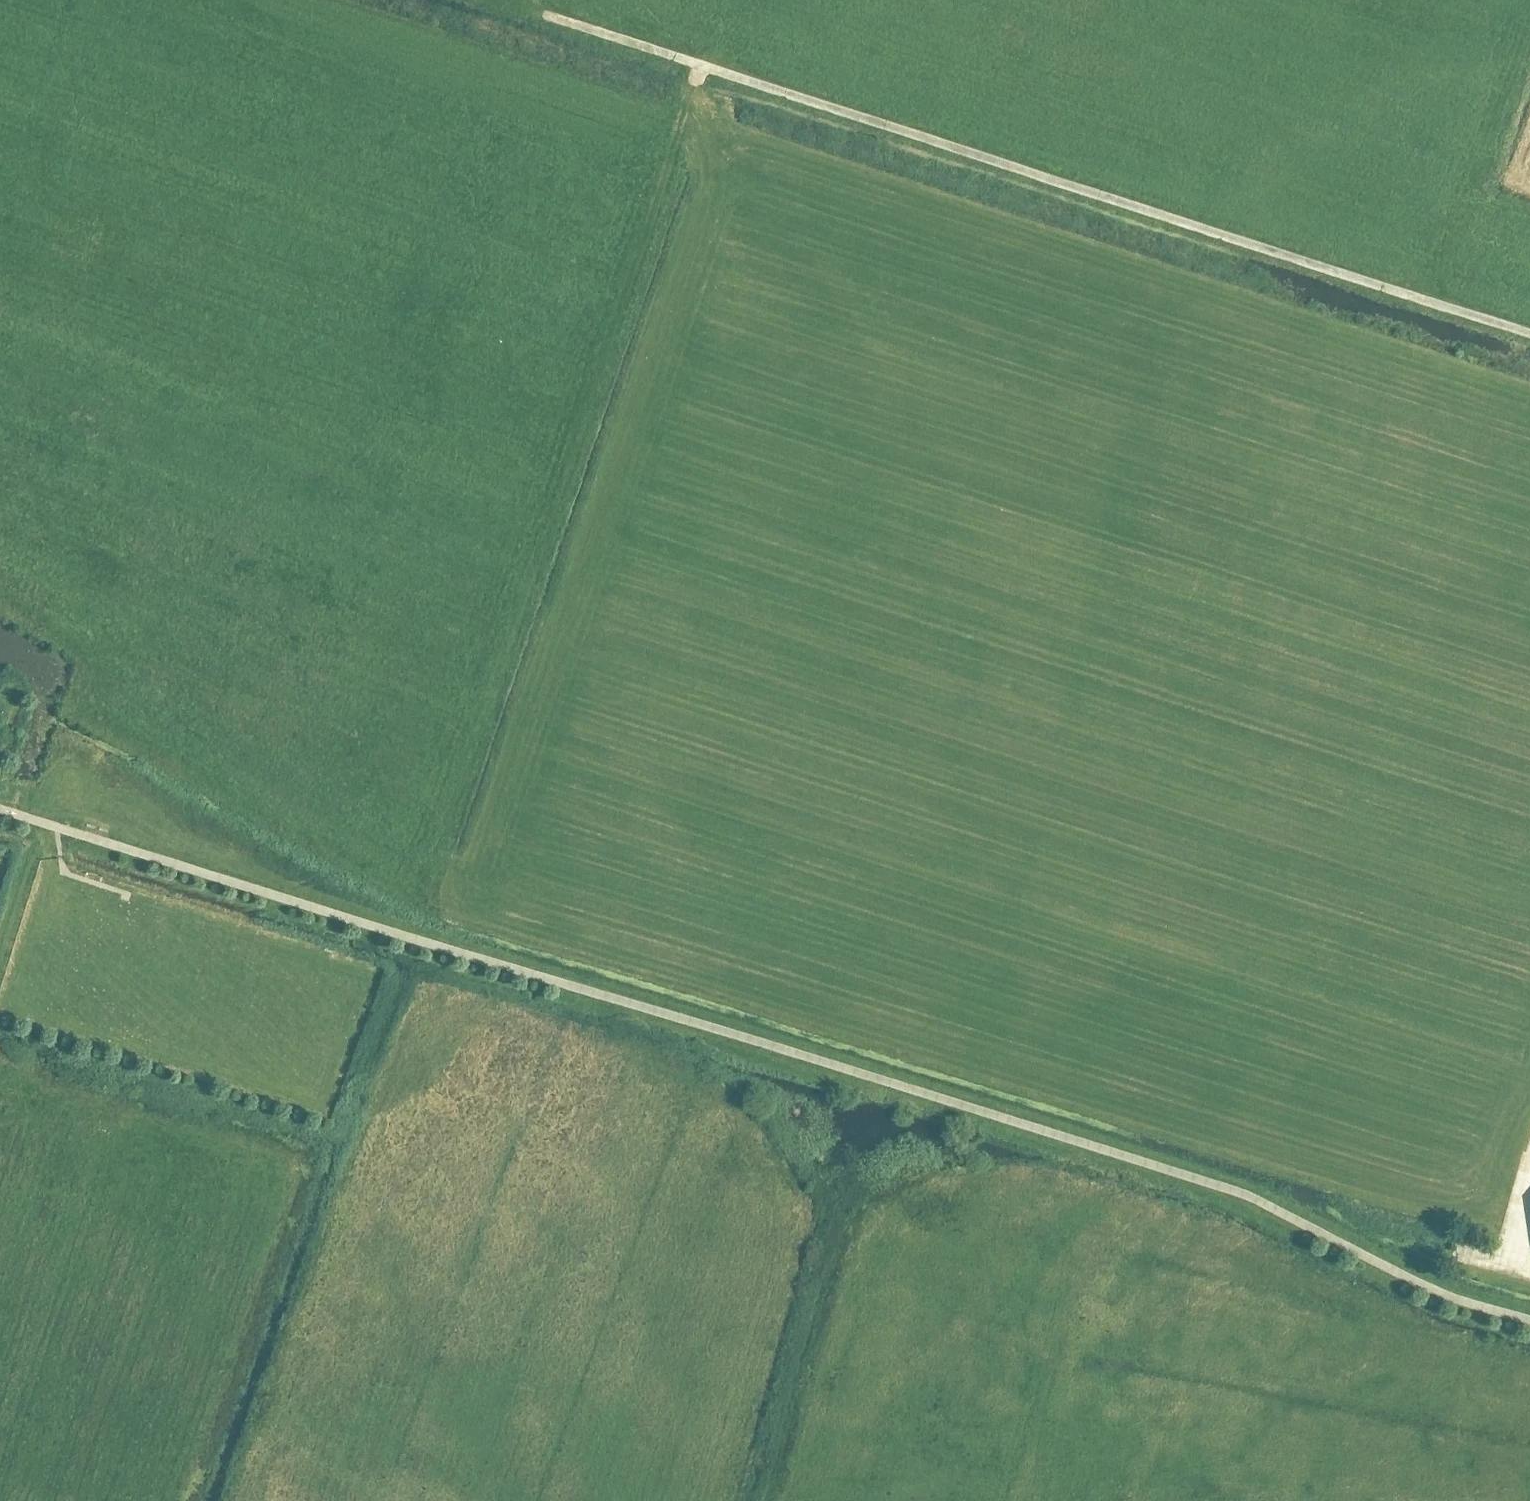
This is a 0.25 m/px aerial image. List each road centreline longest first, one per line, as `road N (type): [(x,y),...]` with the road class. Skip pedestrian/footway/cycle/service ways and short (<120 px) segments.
road 1 (track): [(547,14),(1529,334)]

